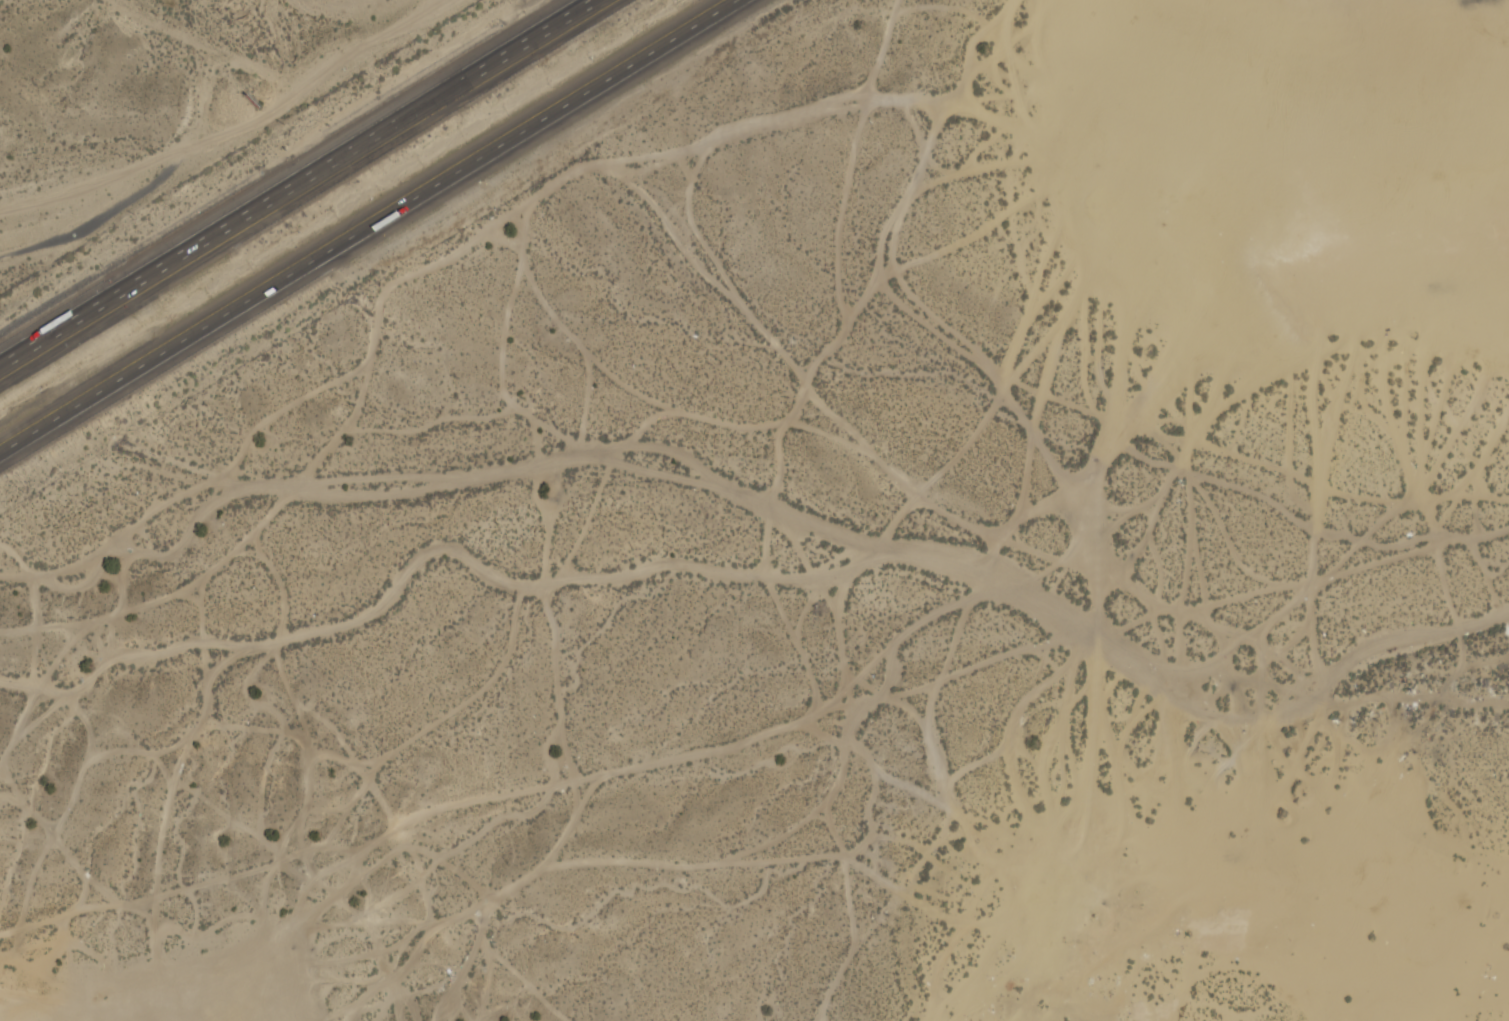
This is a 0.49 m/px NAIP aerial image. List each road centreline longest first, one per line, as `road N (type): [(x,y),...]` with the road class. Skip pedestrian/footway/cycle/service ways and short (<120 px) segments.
road 1 (motorway): [(0,455),(739,0)]
road 2 (motorway): [(584,0),(0,362)]

